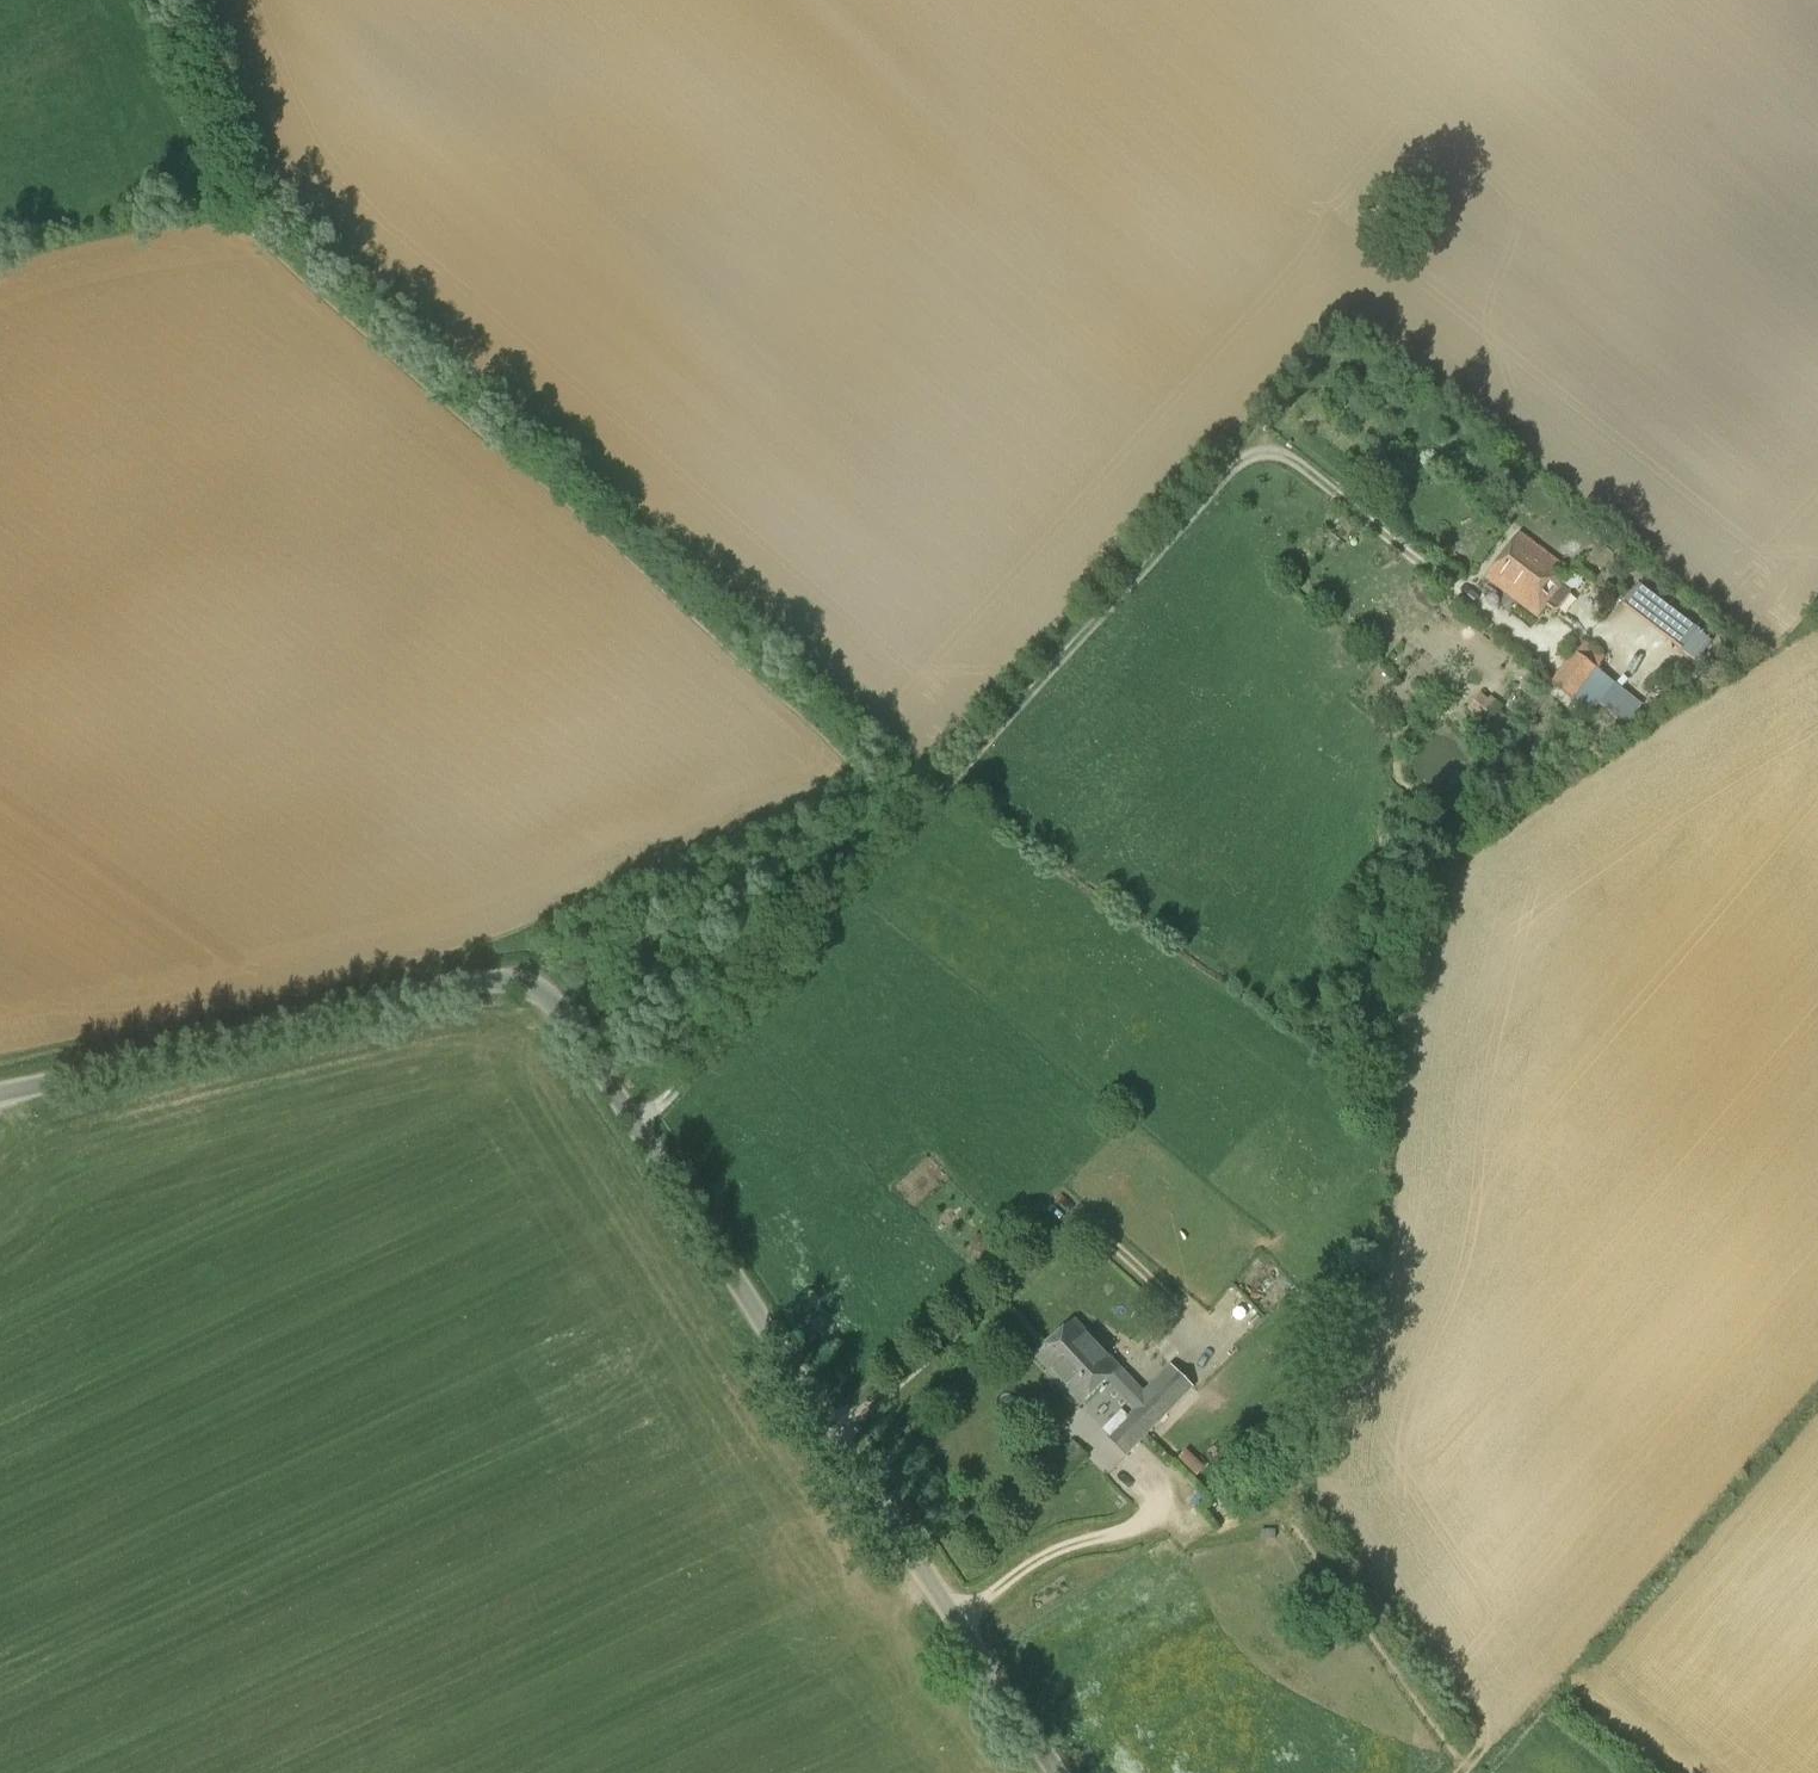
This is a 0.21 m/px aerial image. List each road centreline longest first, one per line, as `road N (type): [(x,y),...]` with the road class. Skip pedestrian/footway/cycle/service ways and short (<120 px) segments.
road 1 (unclassified): [(1056,1772),(551,1000),(522,983),(486,982),(0,1094)]
road 2 (track): [(635,1126),(1245,453),(1280,449),(1442,570)]
road 3 (track): [(1452,1772),(1541,1672),(1388,1458),(1461,1281),(1478,1206),(1486,1064),(1535,852)]

